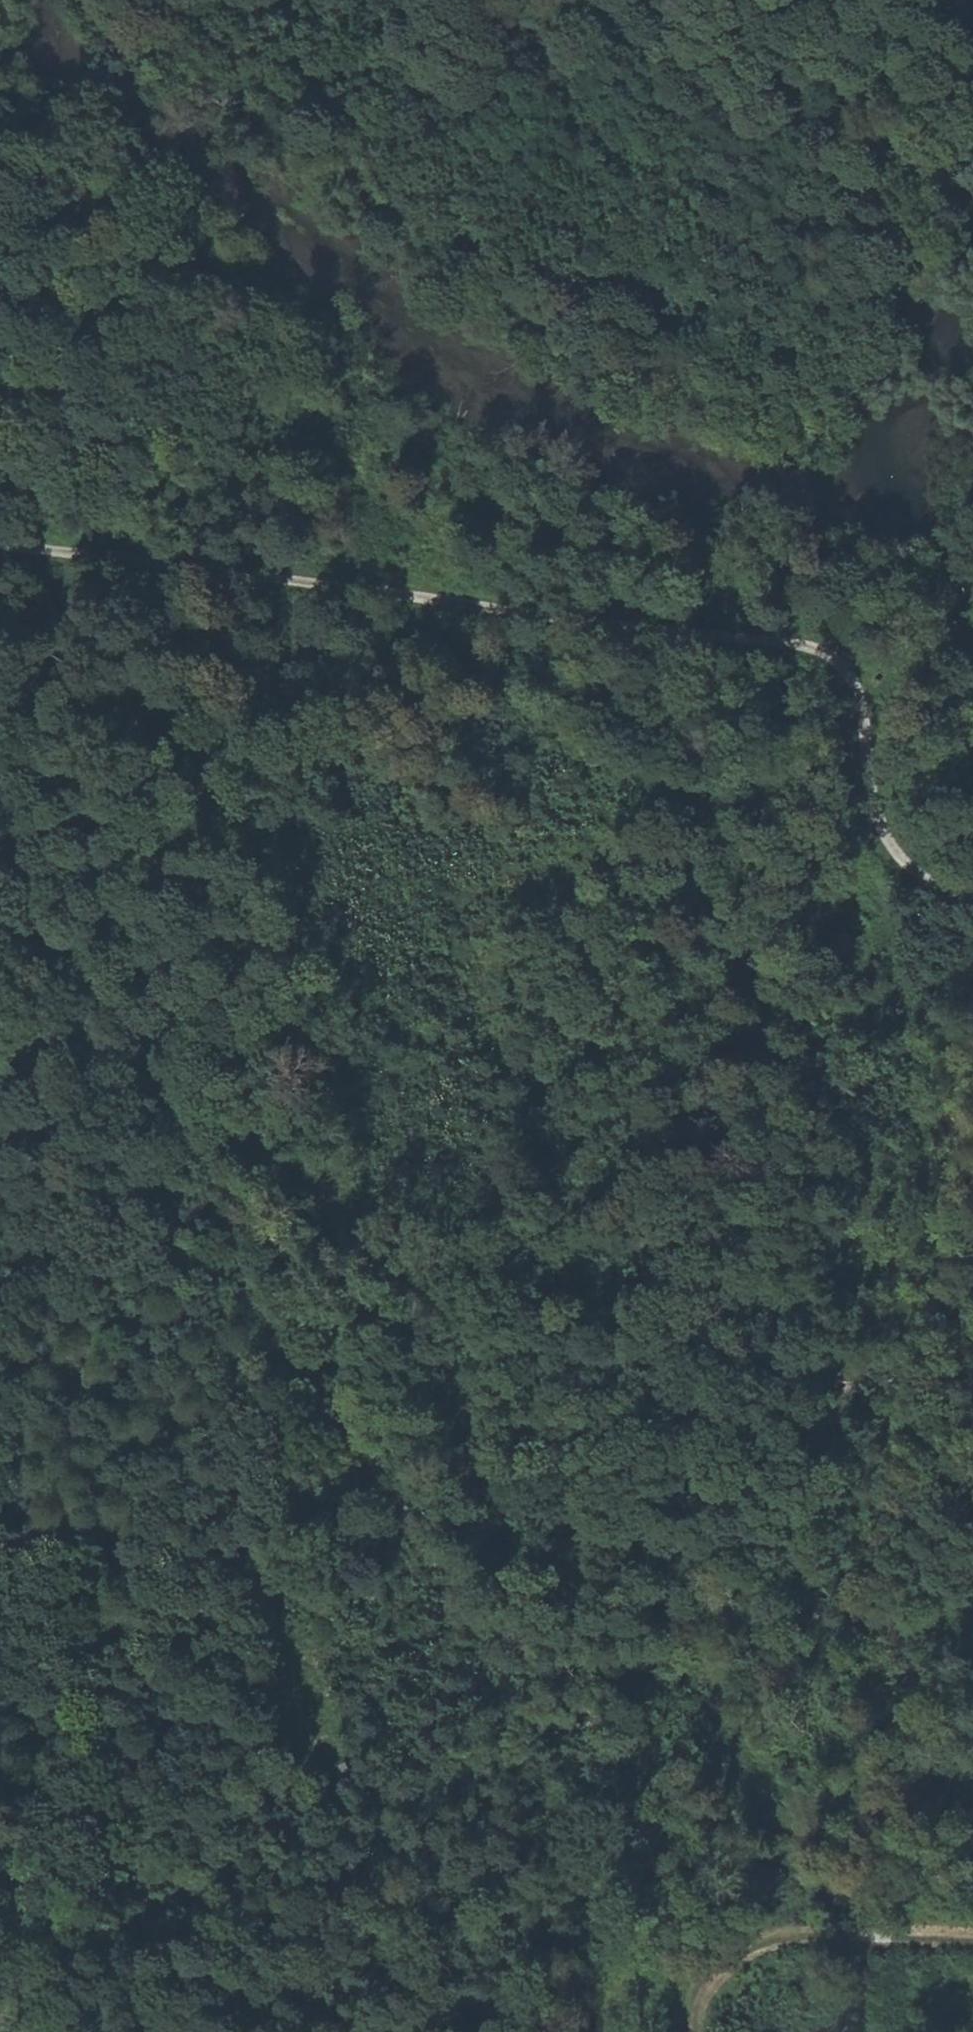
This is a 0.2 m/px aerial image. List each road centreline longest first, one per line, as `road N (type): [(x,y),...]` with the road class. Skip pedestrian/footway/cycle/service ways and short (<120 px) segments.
road 1 (track): [(0,551),(820,658),(855,697),(886,832),(905,870),(948,897),(972,897)]
road 2 (track): [(694,2031),(693,2004),(715,1972),(766,1943),(809,1933),(972,1941)]

